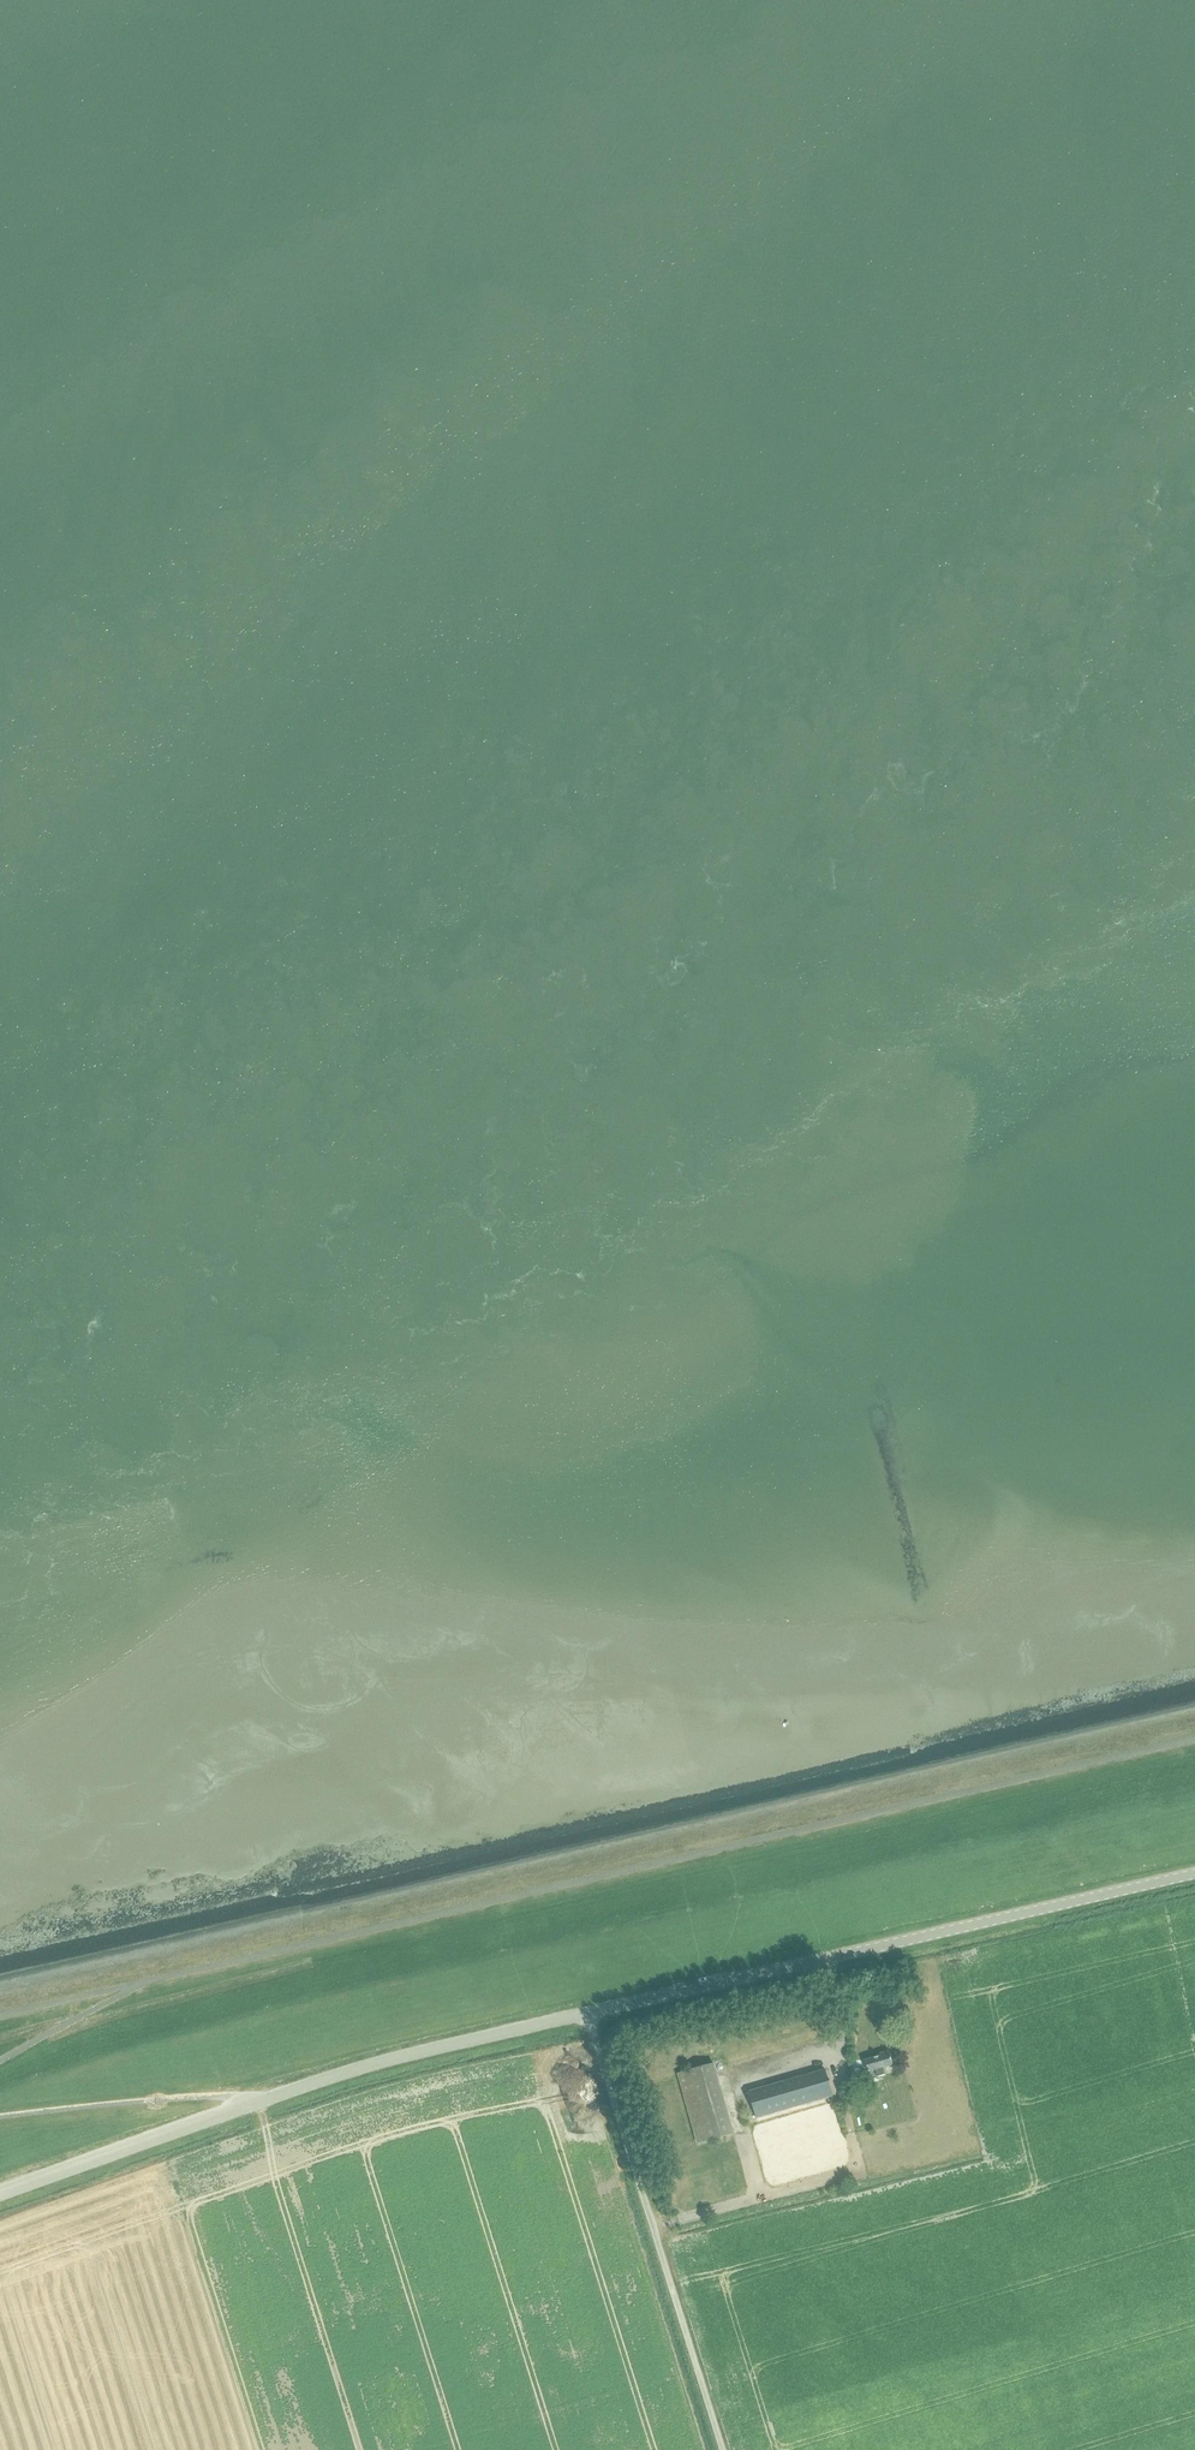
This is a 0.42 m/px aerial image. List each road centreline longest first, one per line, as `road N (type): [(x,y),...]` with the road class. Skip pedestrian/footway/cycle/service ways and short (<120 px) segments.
road 1 (tertiary): [(588,2014),(1194,1872)]
road 2 (tertiary): [(0,2193),(258,2106),(588,2014)]
road 3 (unclassified): [(722,2449),(588,2014)]

